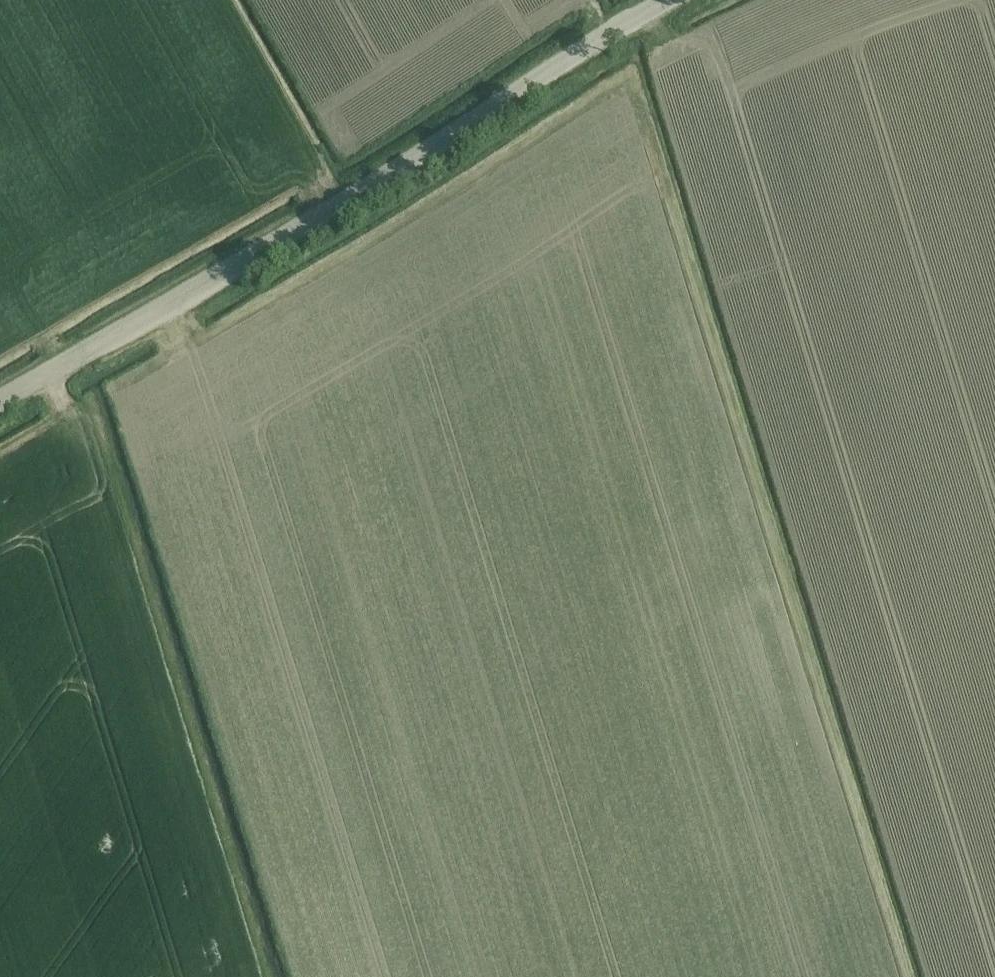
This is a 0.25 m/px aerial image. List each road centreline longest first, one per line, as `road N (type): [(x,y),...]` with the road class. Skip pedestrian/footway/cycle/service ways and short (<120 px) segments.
road 1 (unclassified): [(0,402),(681,0)]

